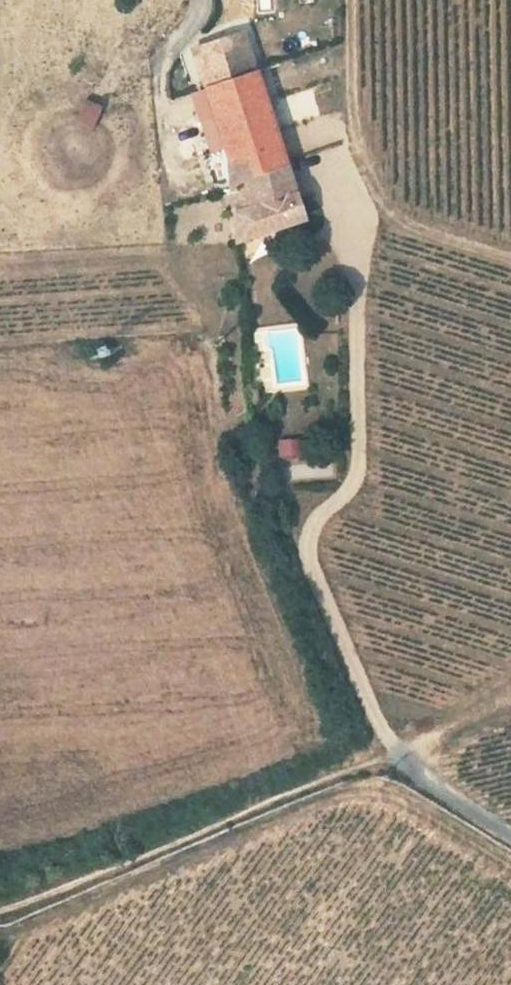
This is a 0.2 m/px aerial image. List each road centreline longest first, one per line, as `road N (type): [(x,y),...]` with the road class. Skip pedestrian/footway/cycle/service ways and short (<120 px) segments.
road 1 (track): [(0,914),(357,772),(392,768),(510,844)]
road 2 (track): [(392,768),(304,550),(324,506),(350,483),(354,246)]
road 3 (track): [(392,768),(510,702)]

